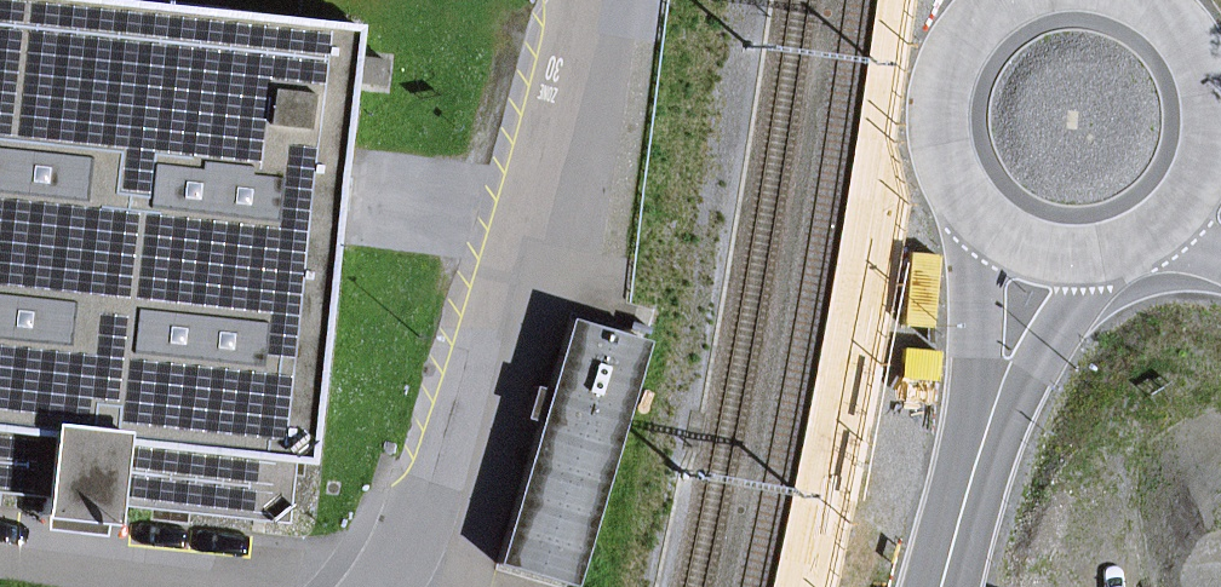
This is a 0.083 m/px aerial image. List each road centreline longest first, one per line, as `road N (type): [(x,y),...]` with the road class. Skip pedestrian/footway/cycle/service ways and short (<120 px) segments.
road 1 (residential): [(580,0),(429,479),(372,586)]
road 2 (primary): [(963,173),(982,326),(964,507)]
road 3 (primary): [(964,507),(1109,243)]
road 4 (unclassified): [(265,586),(0,549)]
road 5 (primary): [(1005,15),(961,70),(952,104),(963,173)]
road 6 (primary): [(963,173),(1010,226),(1042,241),(1109,243)]
road 7 (primary): [(1207,118),(1189,52),(1138,5)]
road 8 (primary): [(1140,231),(1189,185),(1207,118)]

